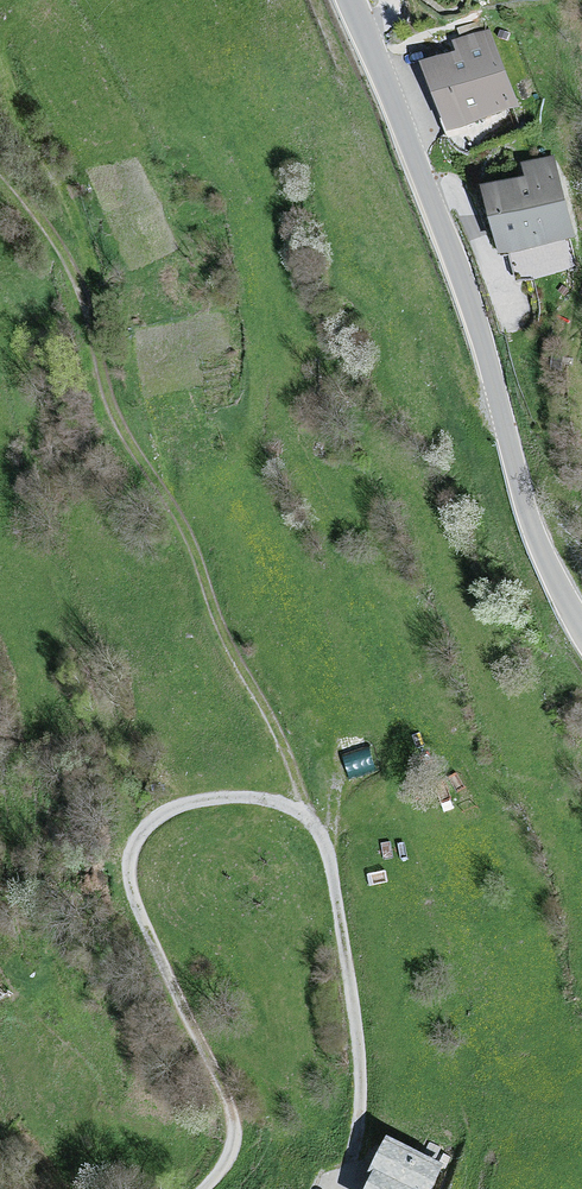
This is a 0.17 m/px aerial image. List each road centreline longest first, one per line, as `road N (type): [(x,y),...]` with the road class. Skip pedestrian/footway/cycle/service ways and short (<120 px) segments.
road 1 (track): [(207,1188),(229,1165),(236,1132),(123,875),(130,841),(166,810),(233,796),(305,816),(325,841),(360,1069),(357,1158),(345,1188)]
road 2 (track): [(305,816),(166,484),(114,423),(74,267),(0,167)]
road 3 (unclassified): [(352,0),(502,404),(532,533),(581,626)]

